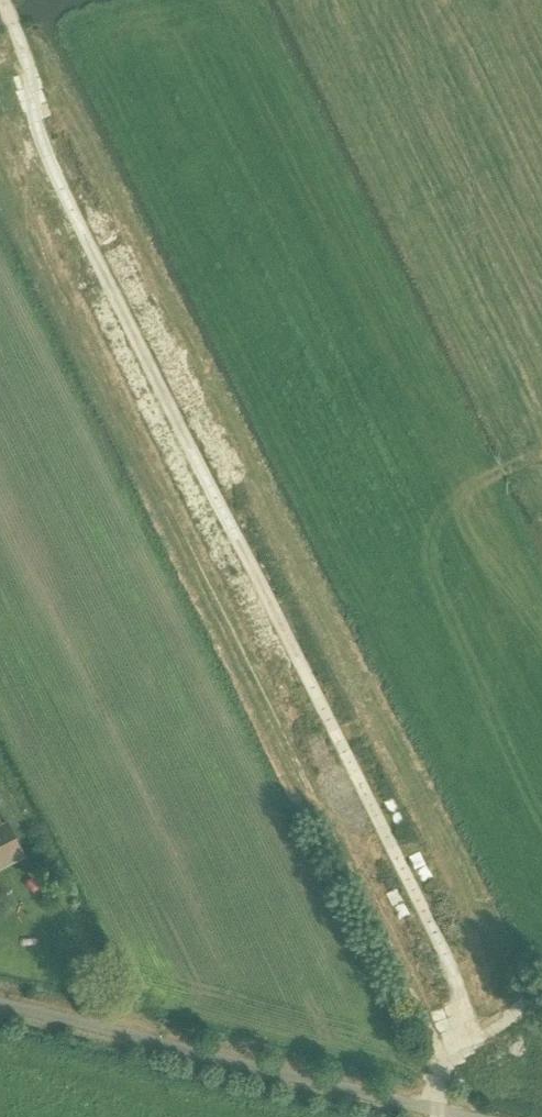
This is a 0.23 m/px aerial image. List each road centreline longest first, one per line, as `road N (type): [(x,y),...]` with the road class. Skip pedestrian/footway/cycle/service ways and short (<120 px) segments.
road 1 (track): [(16,30),(30,108),(75,216),(442,949),(460,1039),(436,1092),(439,1111)]
road 2 (unclassified): [(0,1004),(467,1116)]

